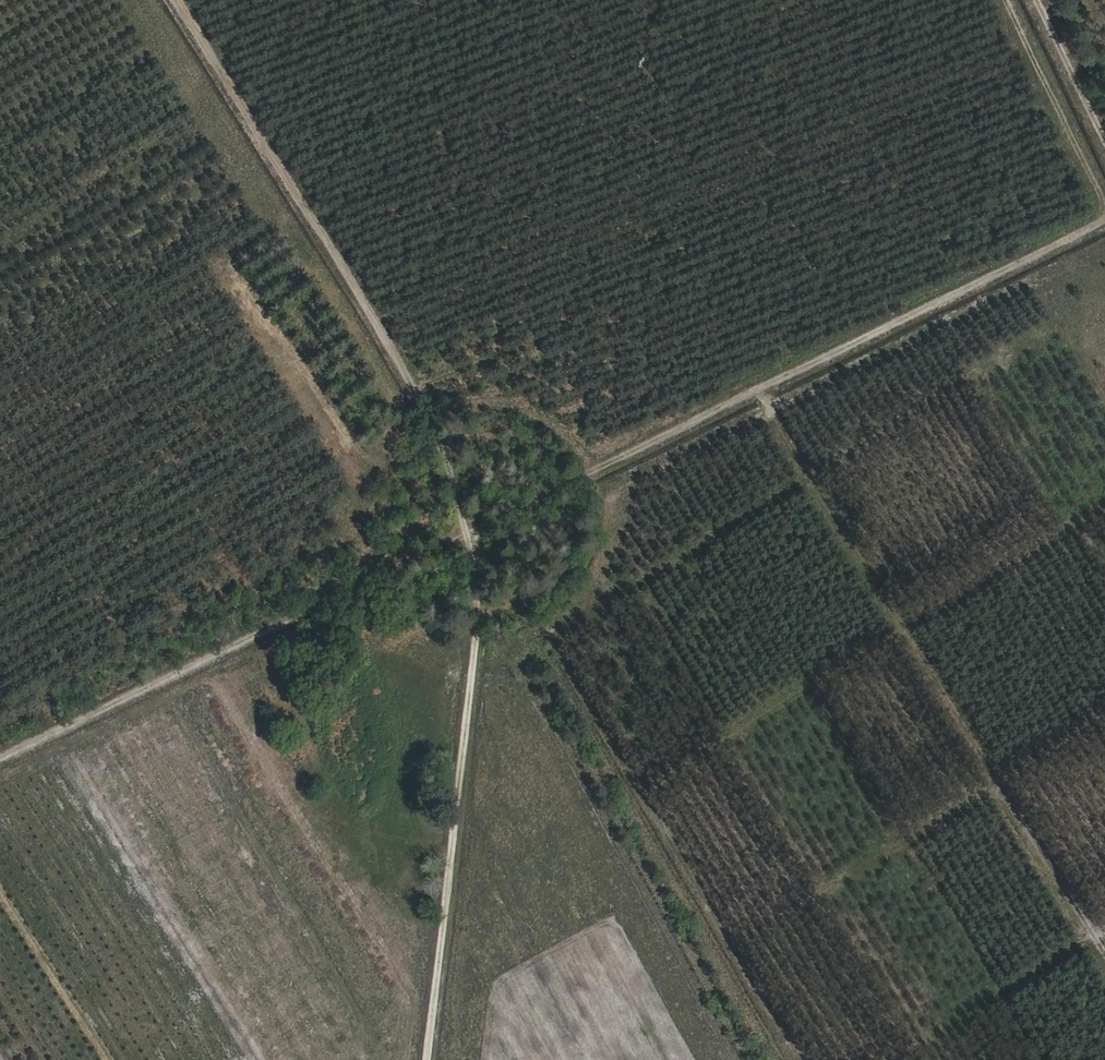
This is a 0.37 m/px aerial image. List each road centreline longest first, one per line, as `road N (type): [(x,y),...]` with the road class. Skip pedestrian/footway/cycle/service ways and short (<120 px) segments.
road 1 (track): [(177,0),(416,392),(474,536),(1104,227)]
road 2 (track): [(0,759),(474,536),(477,607),(424,1059)]
road 3 (track): [(1104,142),(1037,0)]

